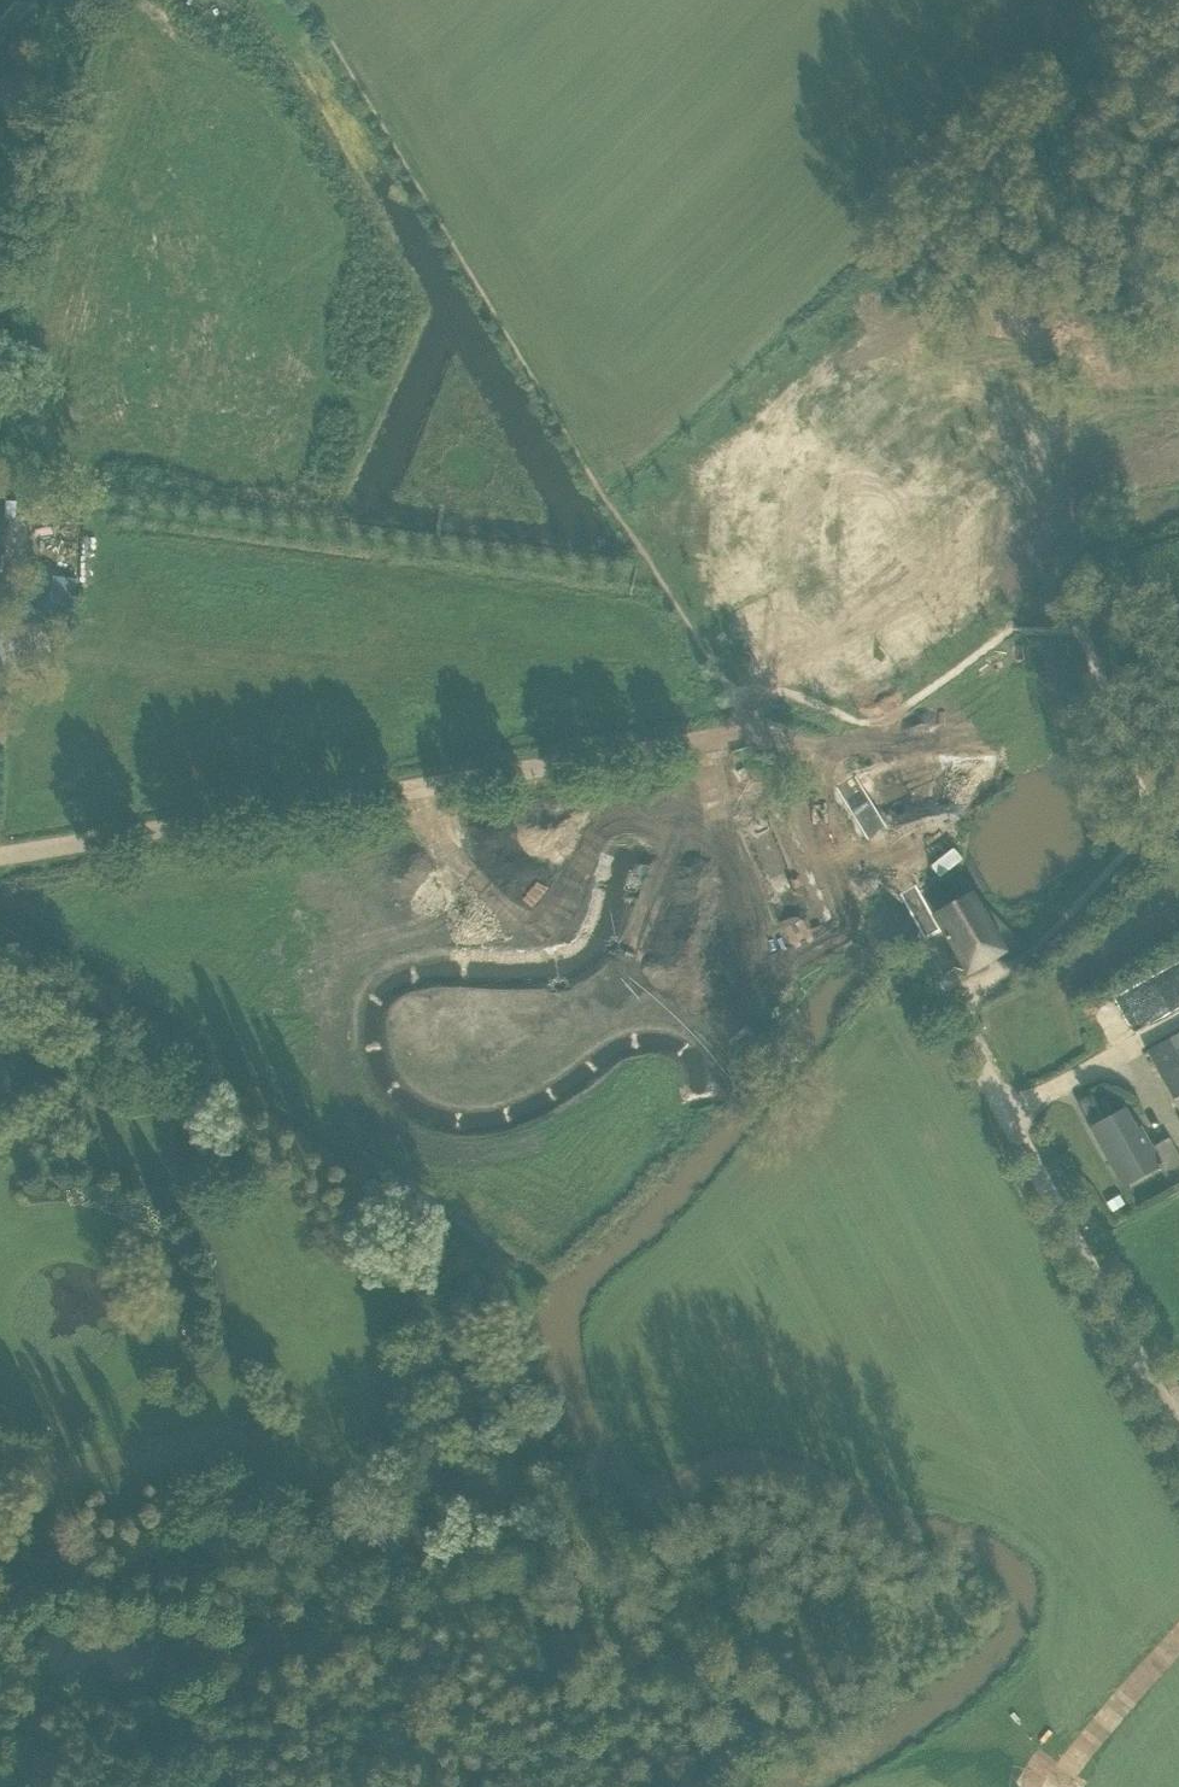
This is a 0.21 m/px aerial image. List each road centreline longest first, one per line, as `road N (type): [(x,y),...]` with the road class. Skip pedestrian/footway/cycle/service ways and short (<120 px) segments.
road 1 (unclassified): [(1178,1435),(998,1098),(879,835),(845,780),(801,747),(772,738),(722,740),(0,853)]

